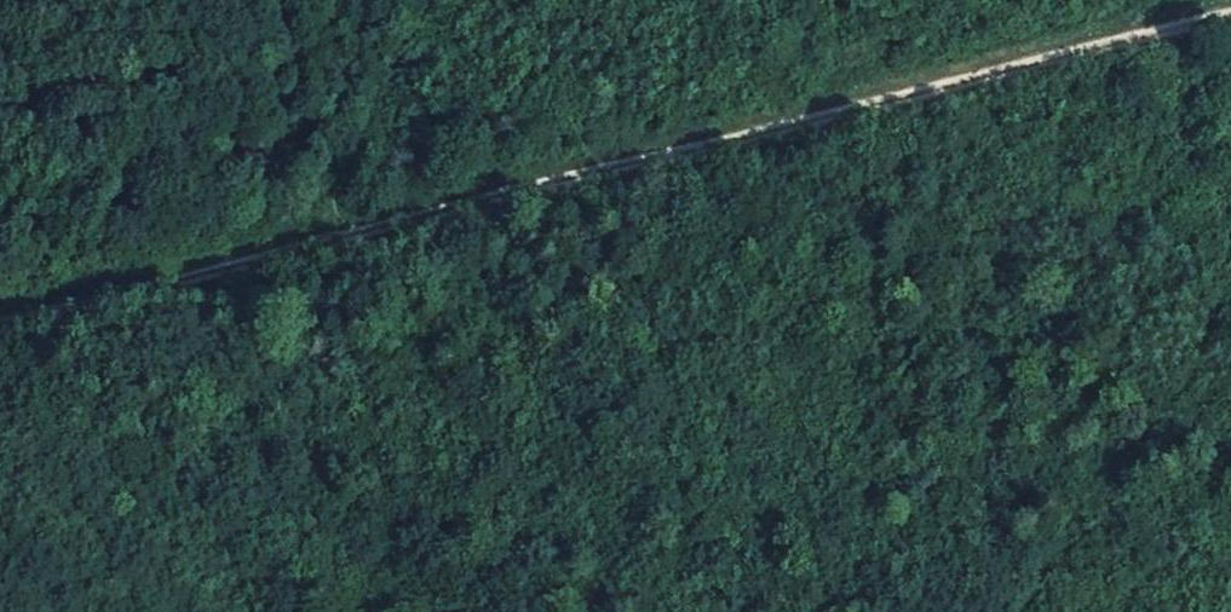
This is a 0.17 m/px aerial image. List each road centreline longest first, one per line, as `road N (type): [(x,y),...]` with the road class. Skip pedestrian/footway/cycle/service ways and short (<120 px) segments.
road 1 (track): [(912,96),(332,246)]
road 2 (track): [(332,246),(0,331)]
road 3 (track): [(1230,15),(912,96)]

